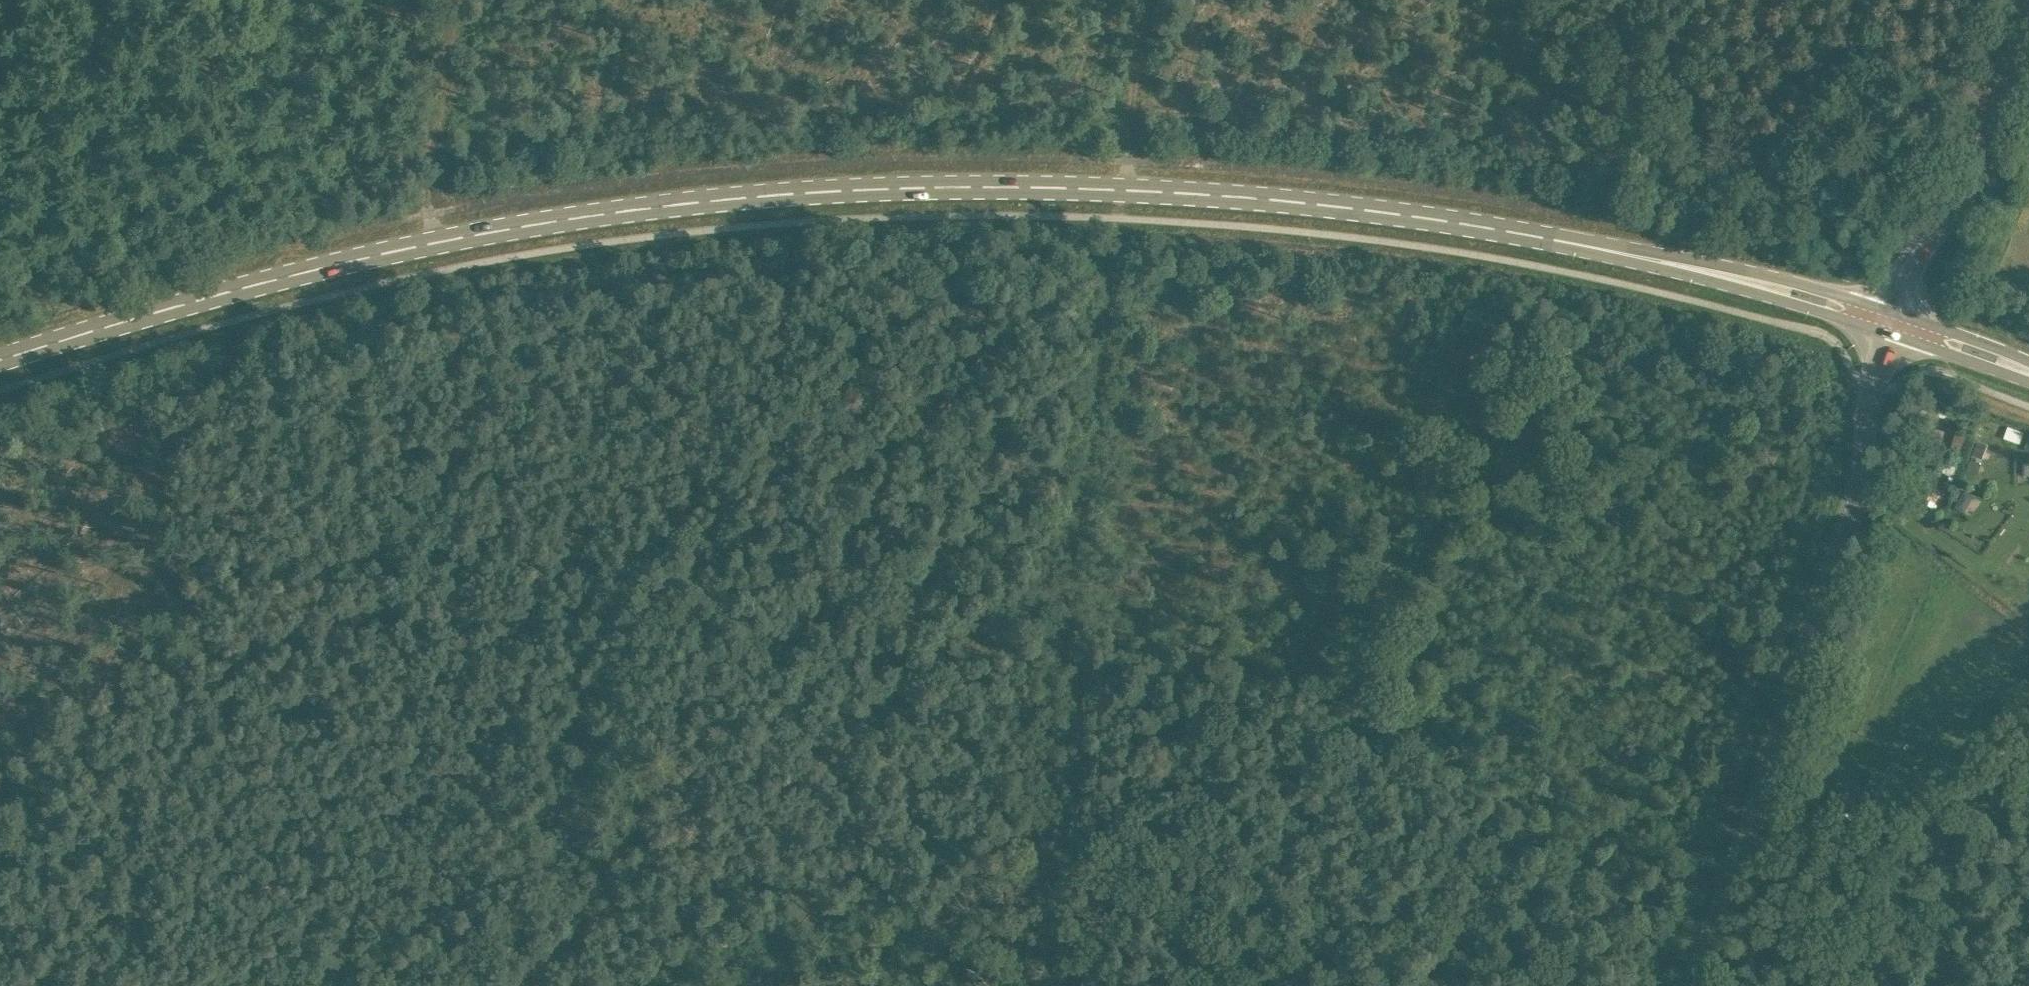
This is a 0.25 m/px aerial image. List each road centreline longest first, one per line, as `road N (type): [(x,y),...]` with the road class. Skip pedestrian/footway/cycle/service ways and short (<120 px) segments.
road 1 (secondary): [(0,362),(422,244),(582,216),(815,192),(984,186),(1297,201),(1468,223),(1744,278)]
road 2 (track): [(1039,907),(1152,0)]
road 3 (tertiary): [(1696,985),(1858,499),(1871,385),(1886,335)]
road 4 (tertiary): [(1895,309),(1923,239),(1950,208),(1979,142),(2026,0)]
road 5 (track): [(462,0),(438,241)]
road 6 (secondary): [(1895,309),(1795,282),(1744,278)]
road 7 (secondary): [(1744,278),(1788,305),(1886,335)]
road 8 (secondary): [(2026,370),(1990,345),(1895,309)]
road 9 (secondary): [(1886,335),(2026,370)]

